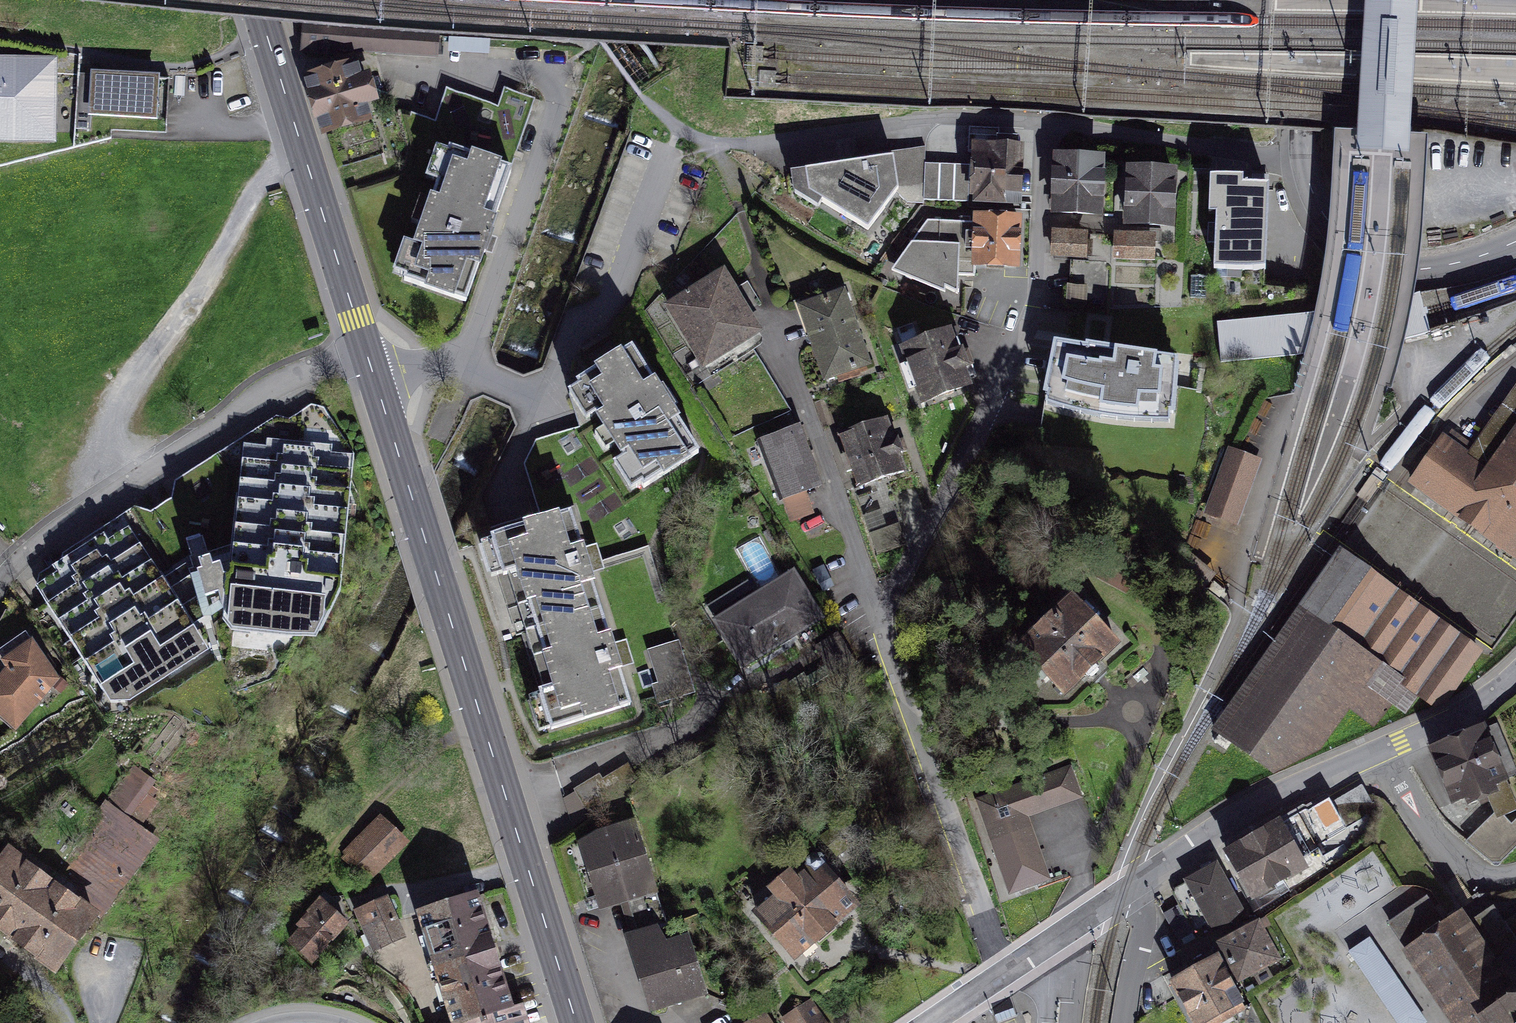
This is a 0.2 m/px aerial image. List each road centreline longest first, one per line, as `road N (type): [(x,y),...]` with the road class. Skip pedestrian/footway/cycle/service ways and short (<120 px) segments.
road 1 (residential): [(1304,160),(1046,123),(1035,284),(1015,365),(886,622),(887,654),(927,782),(1002,974)]
road 2 (primary): [(366,352),(576,1022)]
road 3 (residential): [(0,593),(24,555),(289,382),(366,352)]
road 4 (residential): [(1144,879),(1254,808),(1457,717),(1515,676)]
road 5 (primary): [(257,0),(366,352)]
road 6 (residential): [(1515,242),(1429,269),(1377,264),(1331,228),(1304,160)]
road 7 (residential): [(1002,974),(1144,879)]
road 8 (residential): [(1304,160),(1310,0)]
road 9 (residential): [(1144,879),(1144,929),(1123,1022)]

